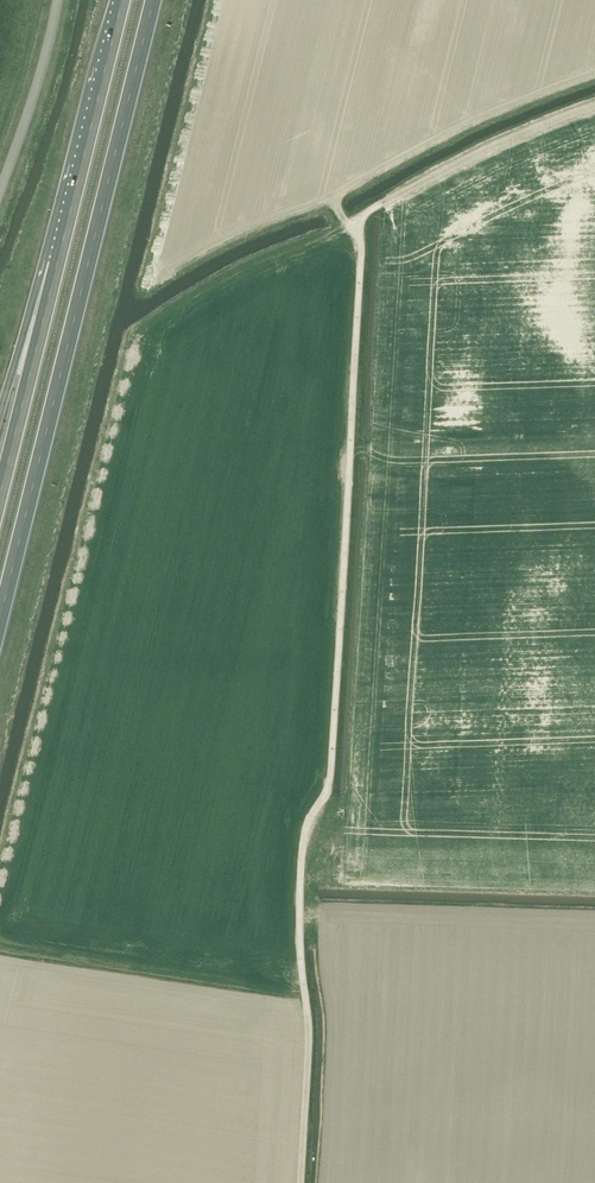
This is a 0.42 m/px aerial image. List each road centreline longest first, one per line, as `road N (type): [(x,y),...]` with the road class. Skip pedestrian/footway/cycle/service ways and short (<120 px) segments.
road 1 (track): [(350,222),(361,238),(330,780),(307,828),(301,868),(308,1026),(300,1182)]
road 2 (trunk): [(0,618),(150,0)]
road 3 (trunk): [(123,0),(57,264)]
road 4 (trunk): [(57,264),(0,494)]
road 5 (unclassified): [(0,187),(46,62),(58,0)]
road 6 (trunk): [(57,264),(0,414)]

